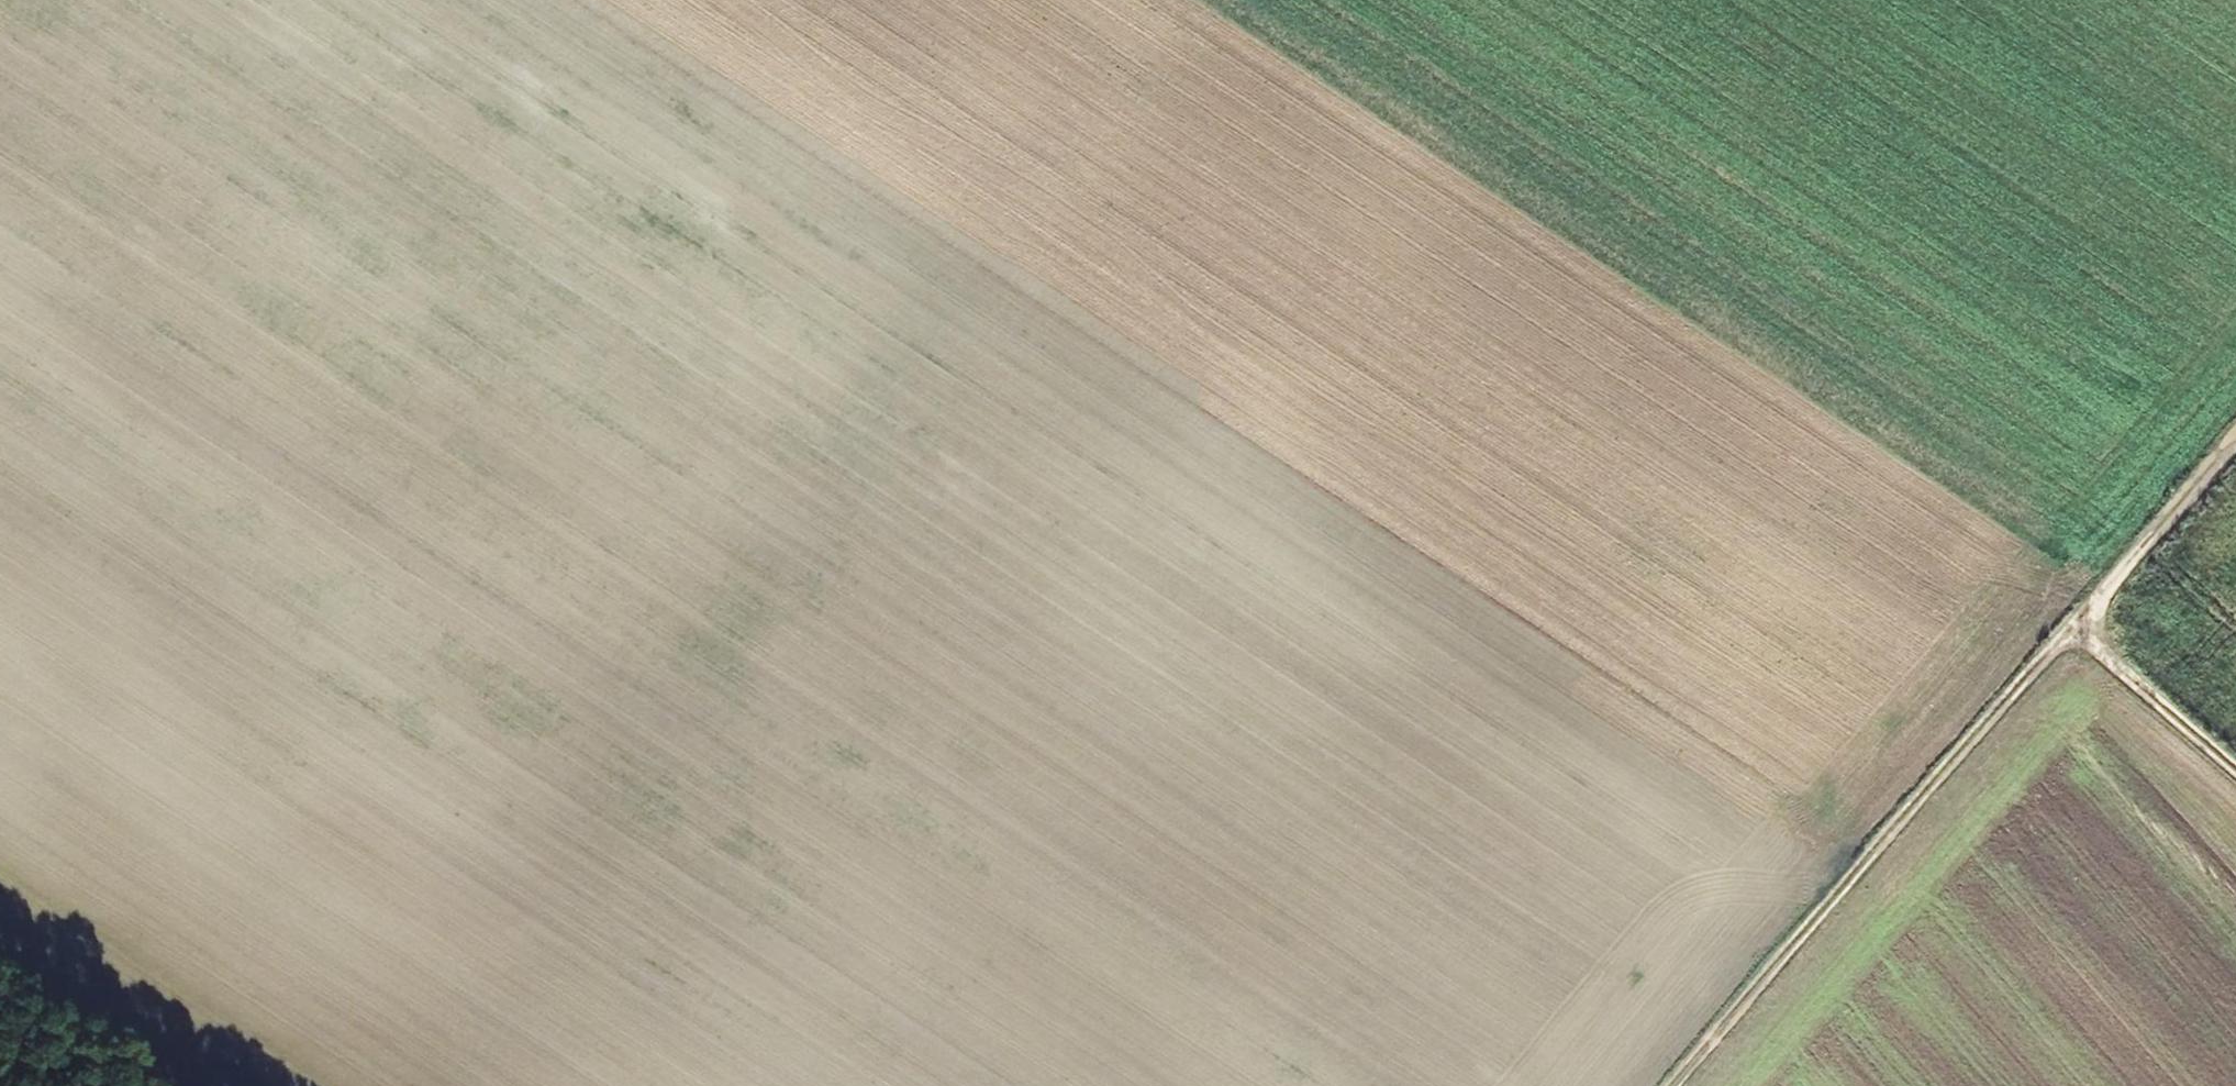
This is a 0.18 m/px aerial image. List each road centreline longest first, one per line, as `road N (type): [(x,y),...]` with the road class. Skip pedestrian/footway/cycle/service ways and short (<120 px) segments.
road 1 (track): [(1670,1085),(1846,872),(2077,624),(2235,774)]
road 2 (track): [(2077,624),(2235,436)]
road 3 (track): [(0,1000),(131,1085)]

